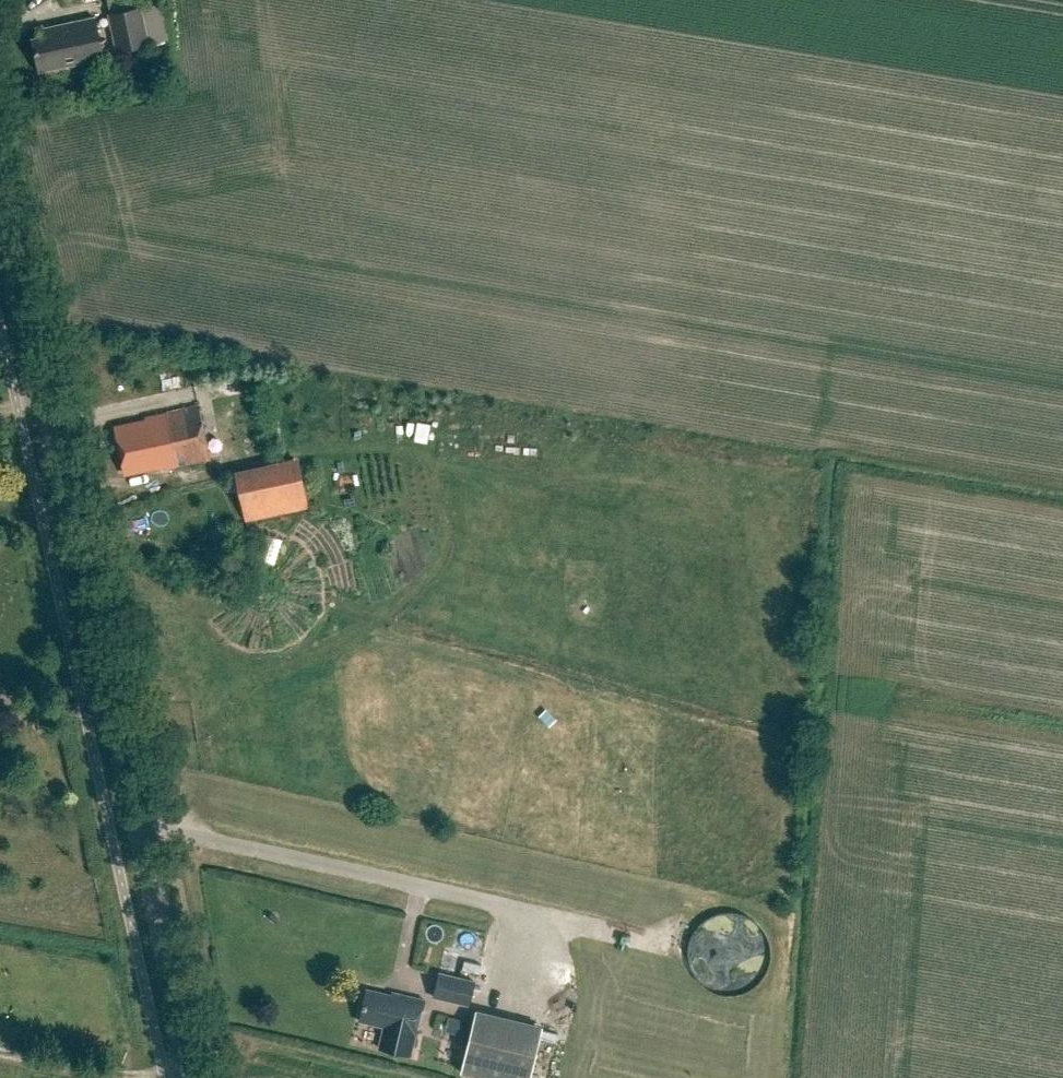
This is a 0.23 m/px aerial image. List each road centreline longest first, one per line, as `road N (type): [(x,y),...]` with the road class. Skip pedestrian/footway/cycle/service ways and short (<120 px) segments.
road 1 (secondary): [(202,1077),(0,157)]

